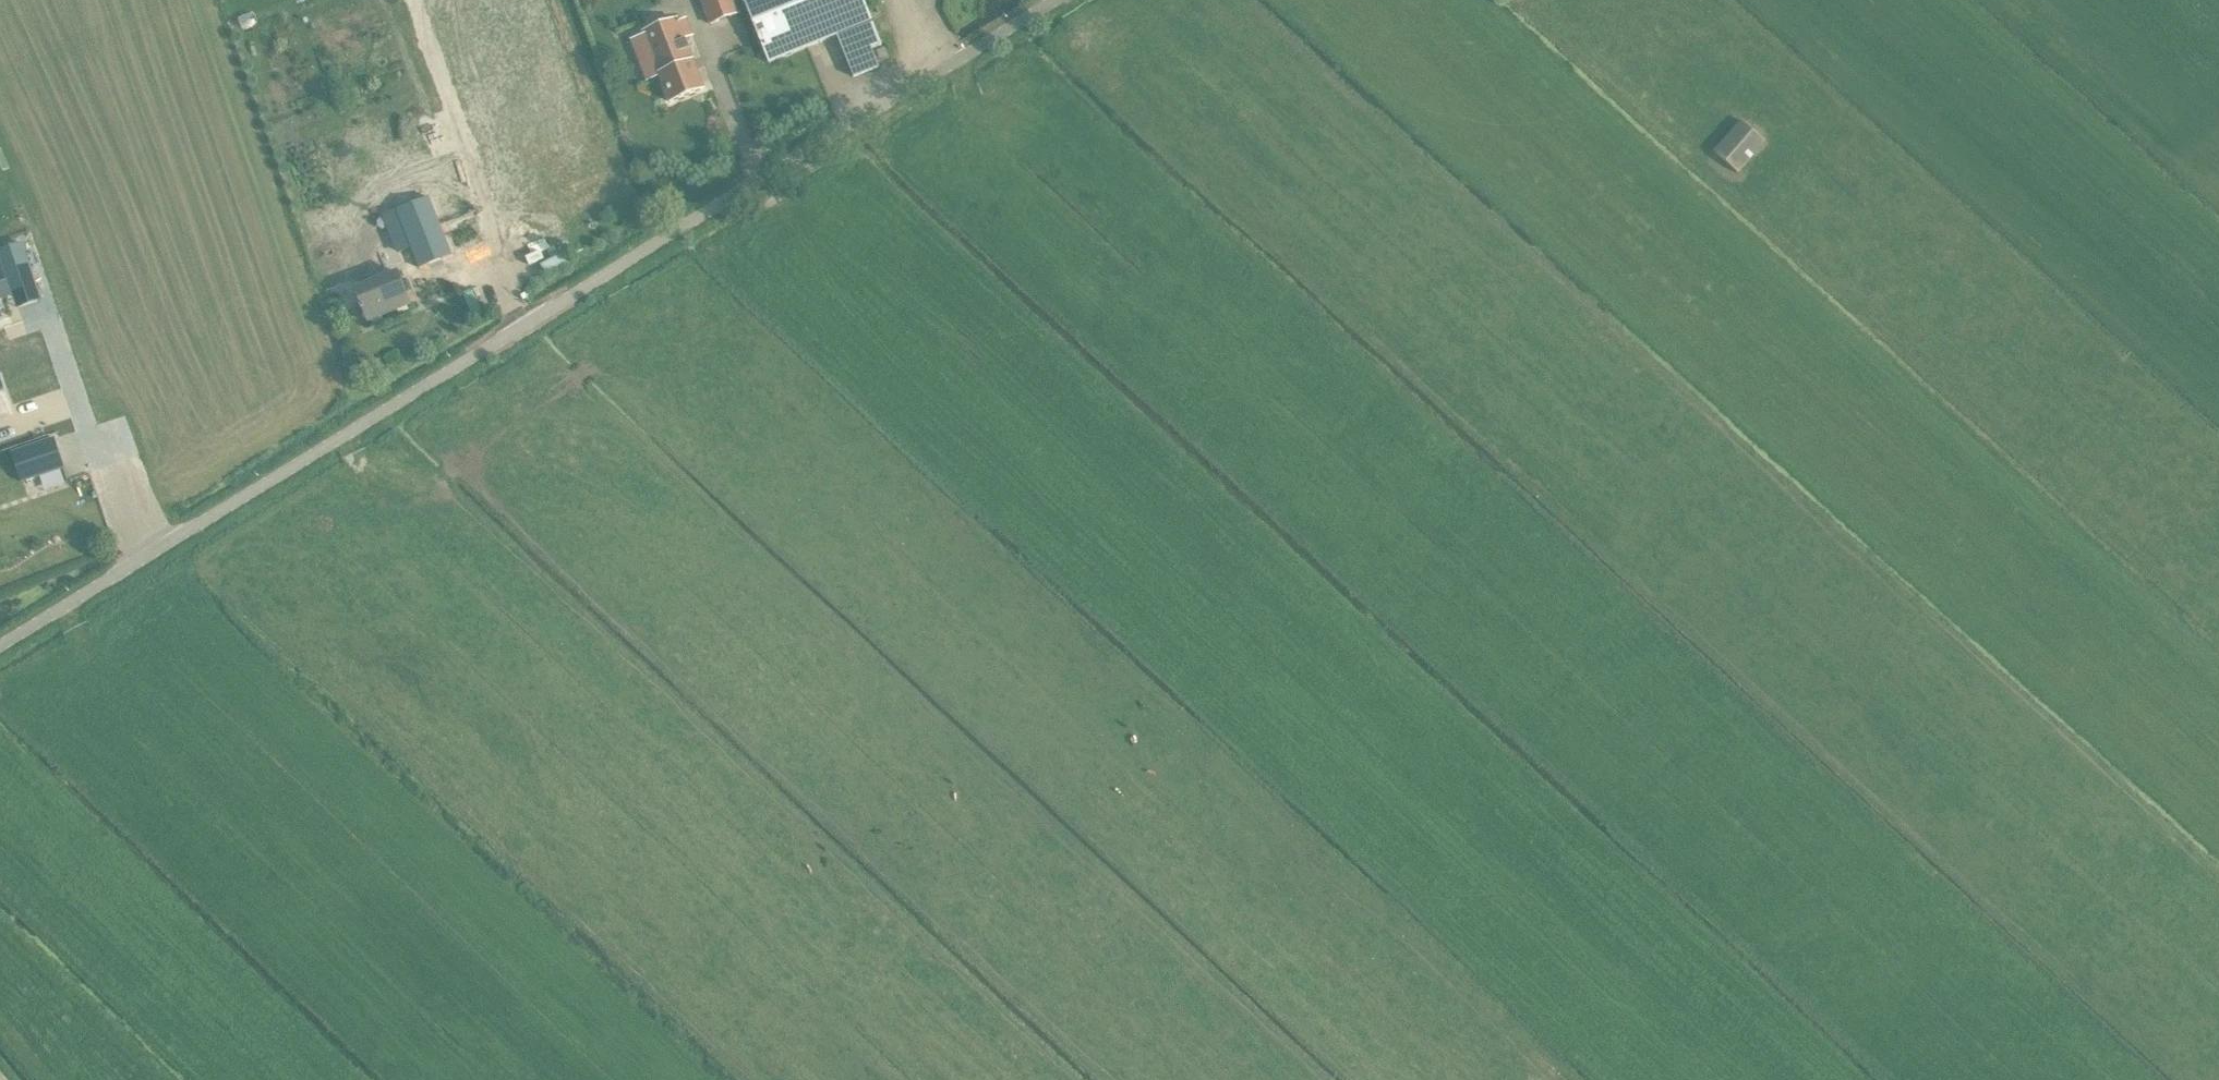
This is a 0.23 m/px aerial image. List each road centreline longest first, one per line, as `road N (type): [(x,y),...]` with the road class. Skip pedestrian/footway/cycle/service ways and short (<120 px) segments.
road 1 (unclassified): [(0,646),(1057,0)]

